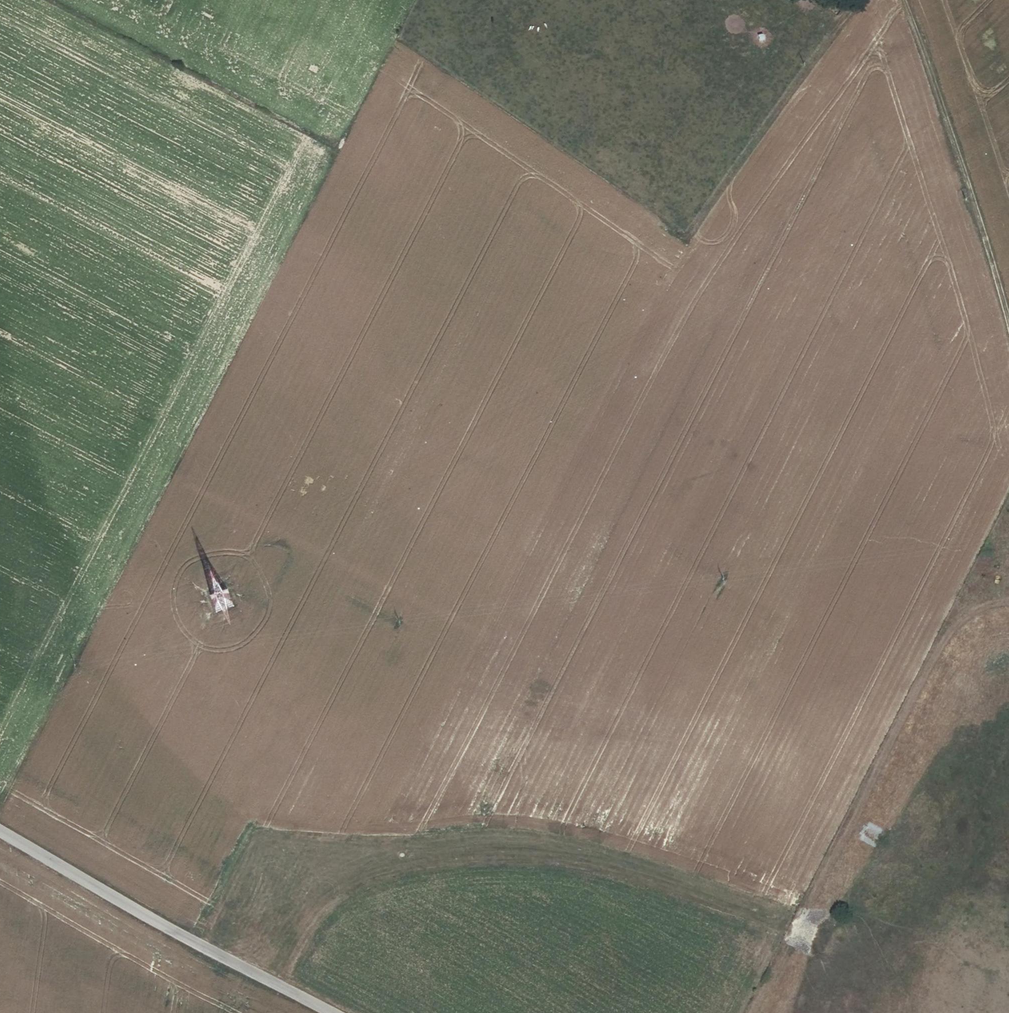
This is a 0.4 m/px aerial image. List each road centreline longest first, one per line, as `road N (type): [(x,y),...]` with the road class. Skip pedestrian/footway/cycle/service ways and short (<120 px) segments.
road 1 (unclassified): [(0,830),(199,948),(330,1012)]
road 2 (track): [(903,0),(1008,311)]

